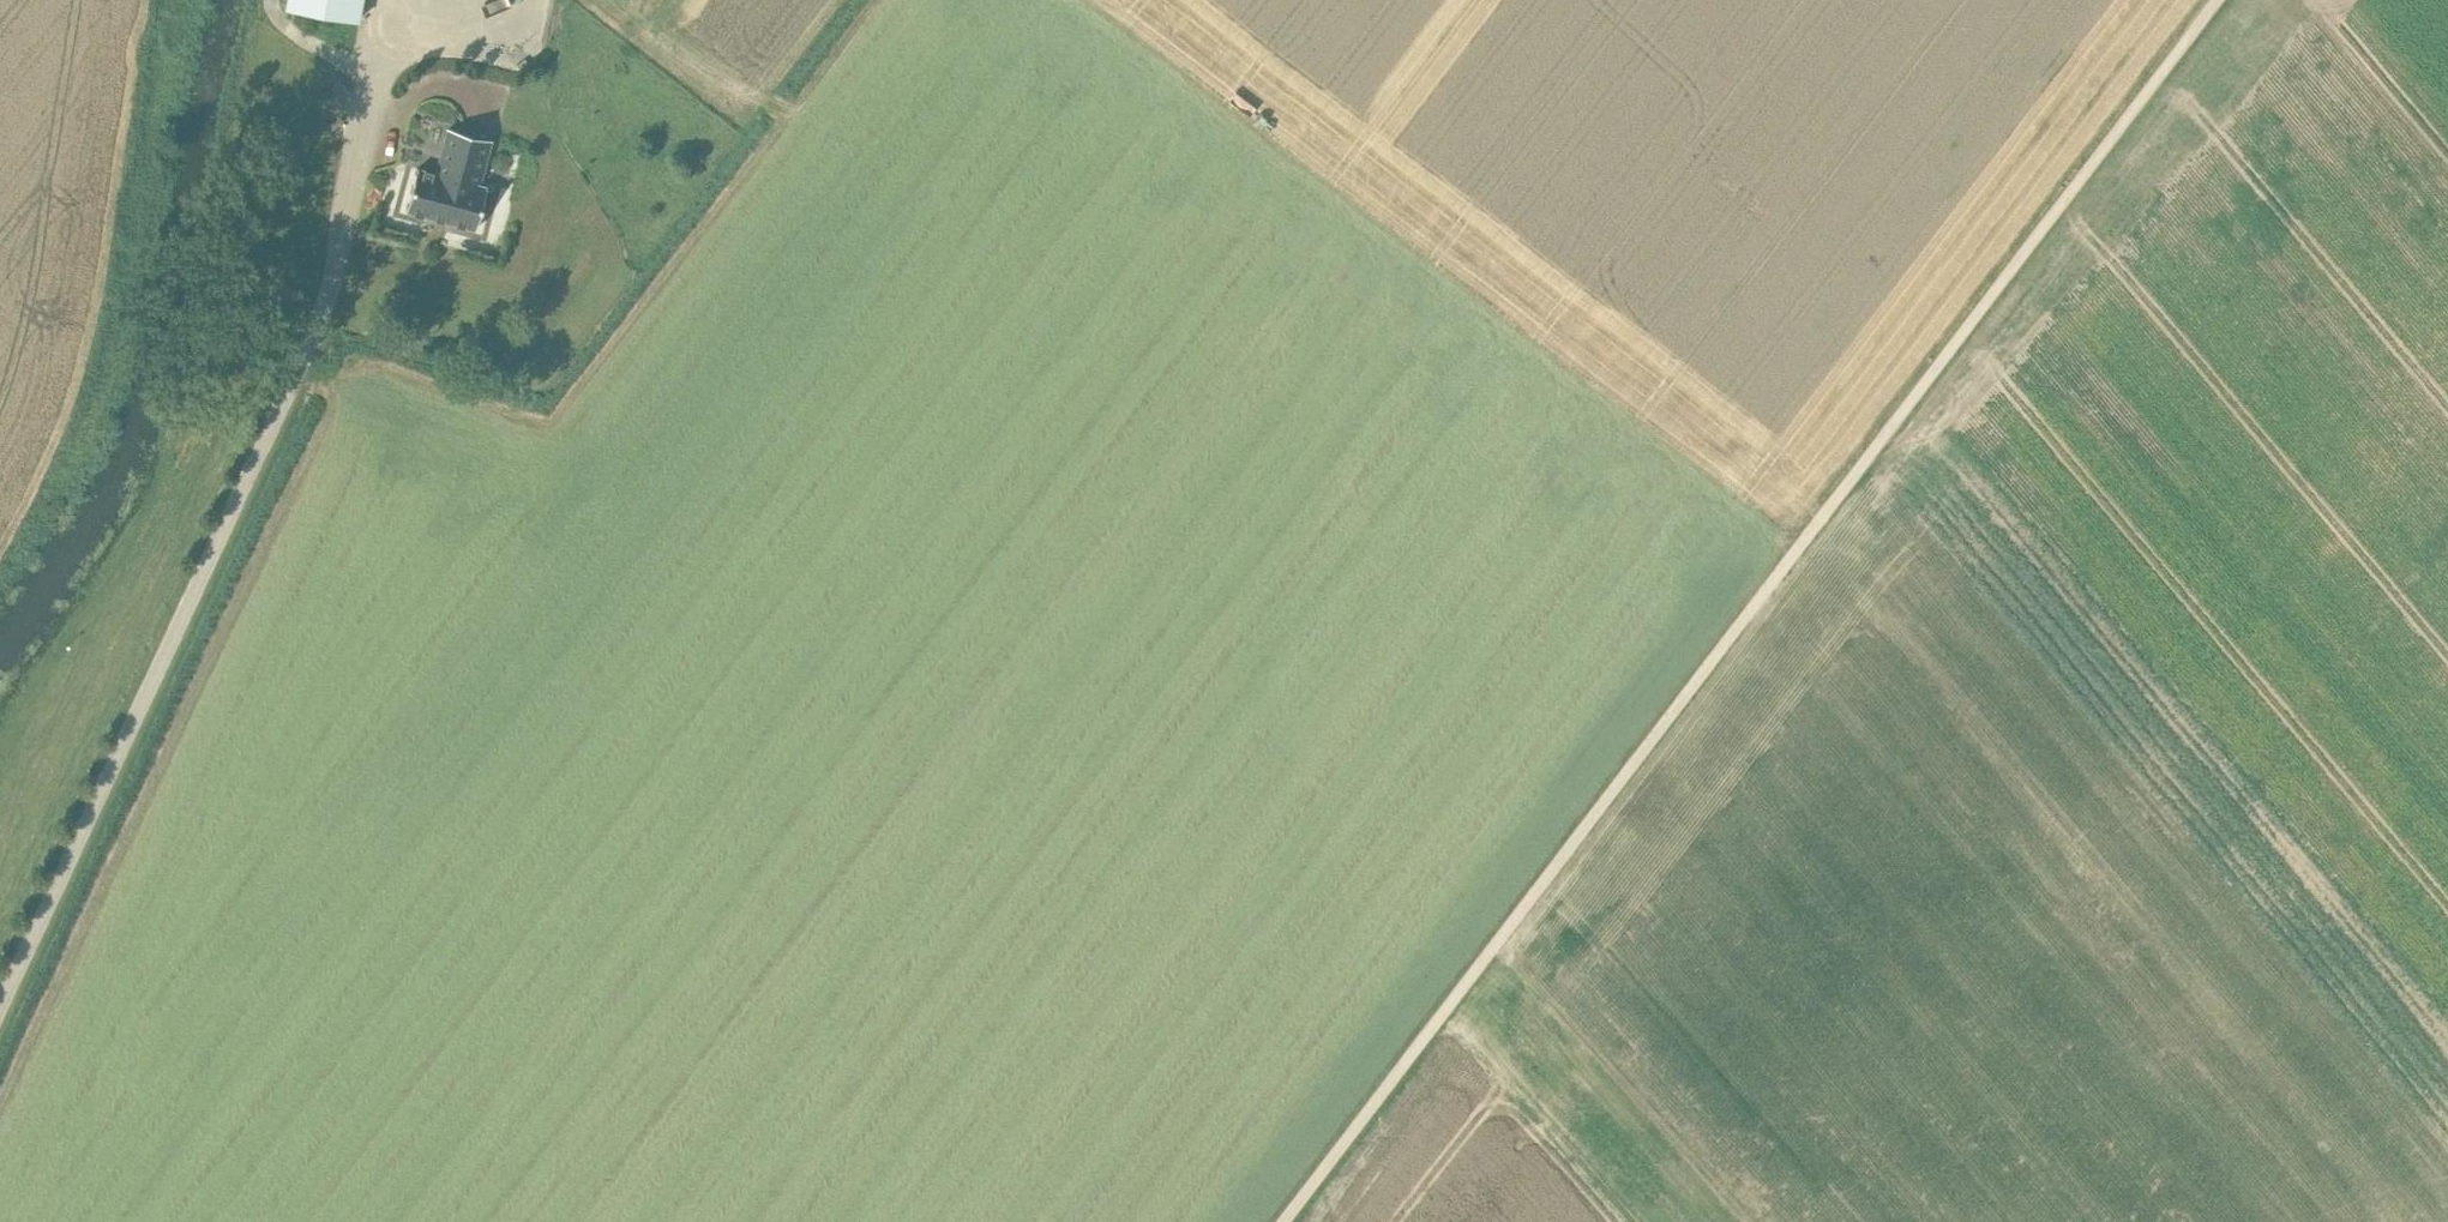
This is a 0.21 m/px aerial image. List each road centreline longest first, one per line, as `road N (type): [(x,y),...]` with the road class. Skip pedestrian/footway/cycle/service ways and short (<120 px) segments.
road 1 (track): [(1286,1221),(2216,0)]

